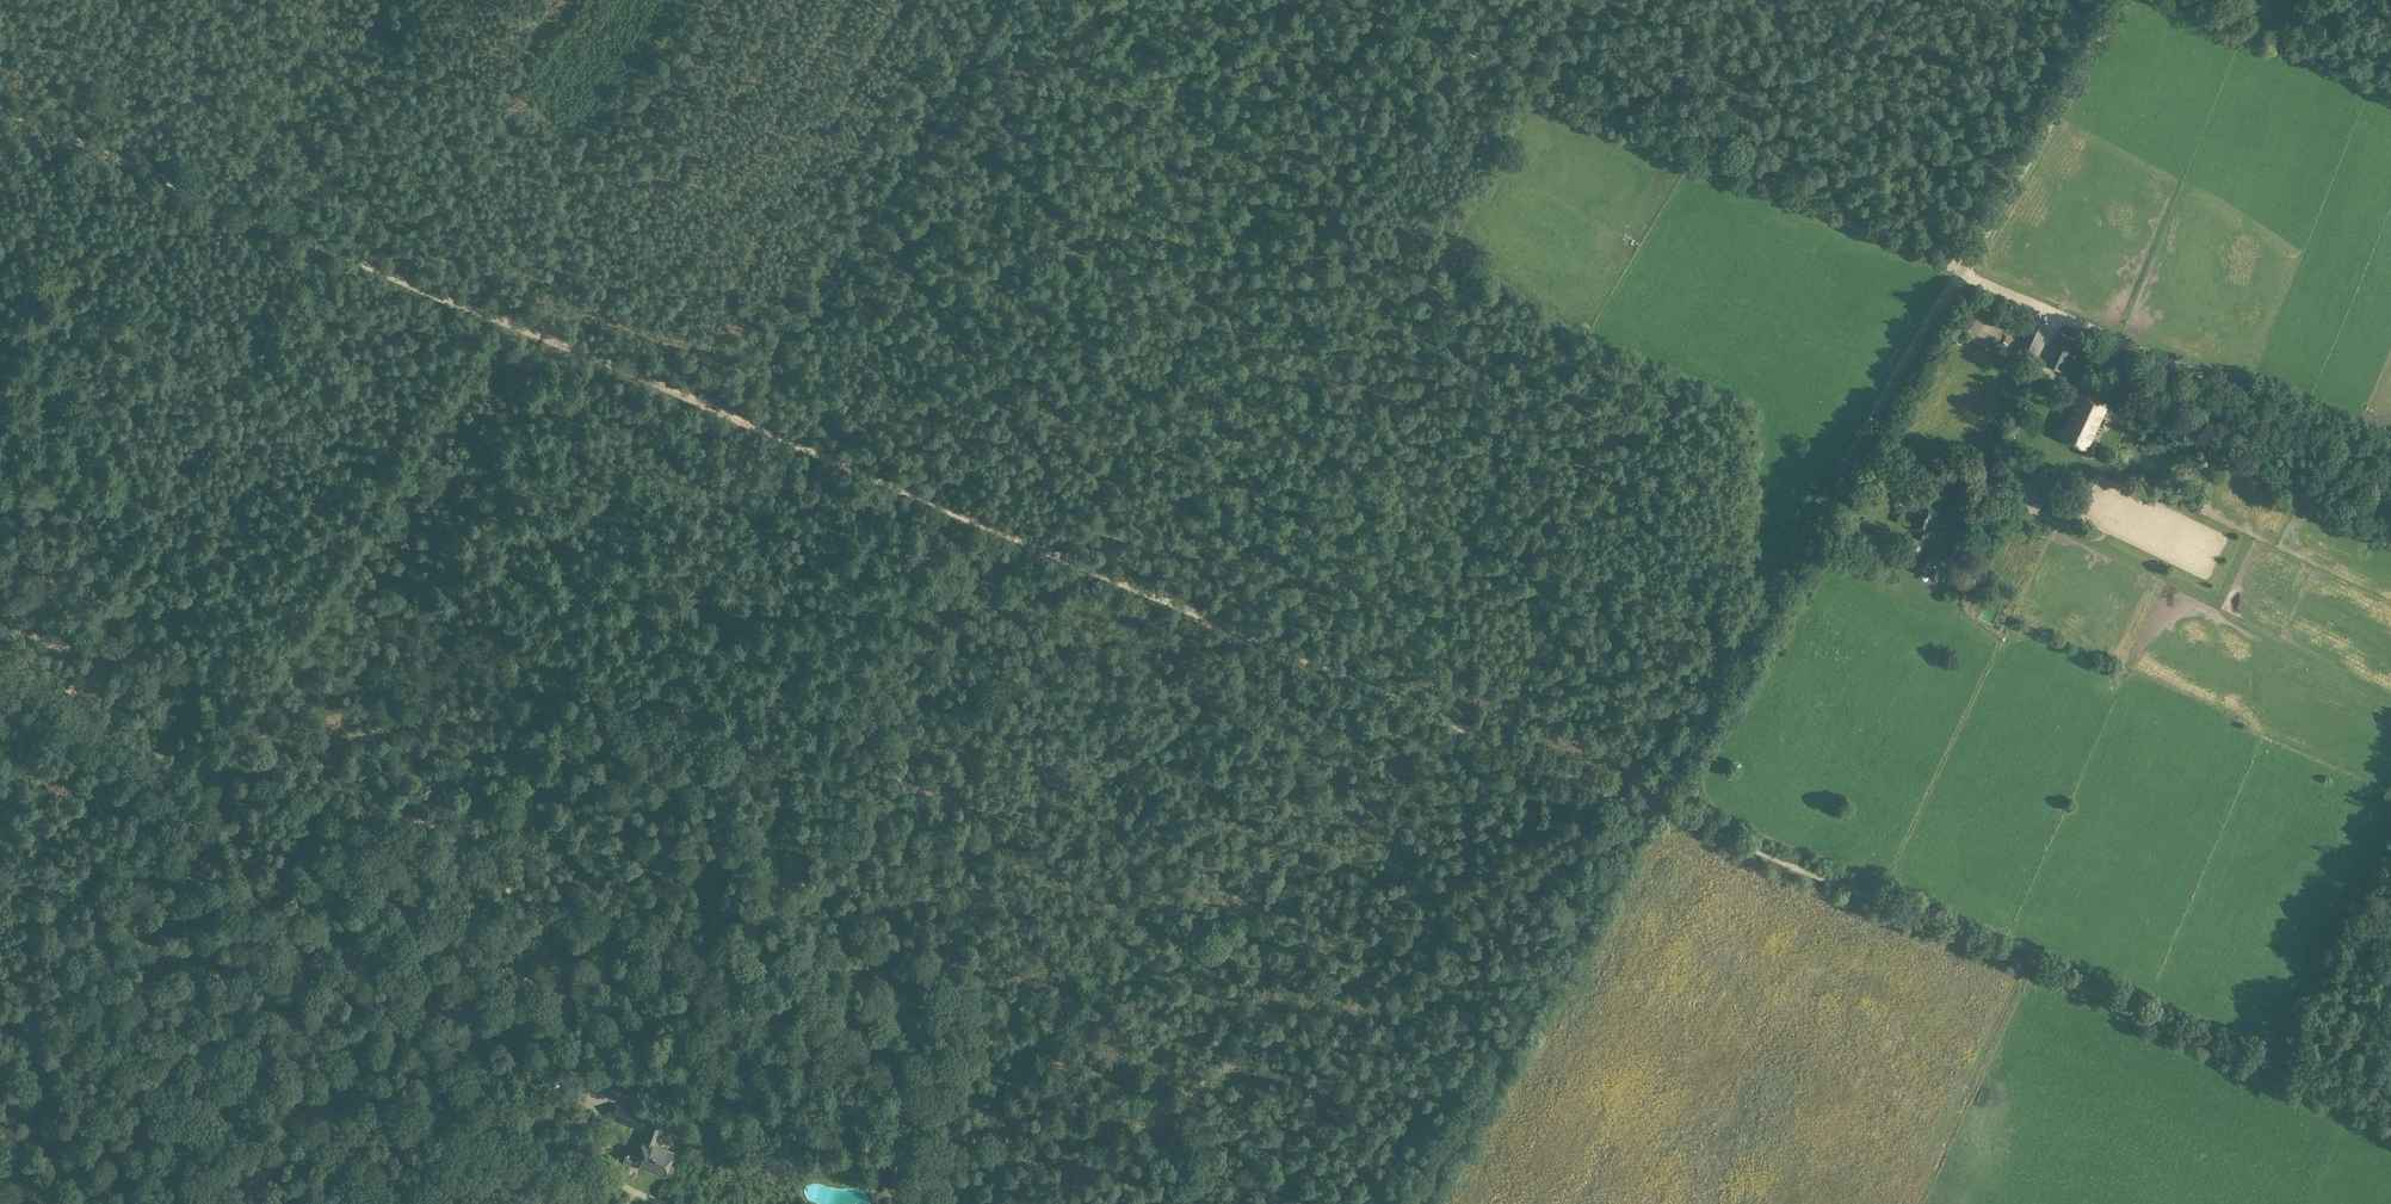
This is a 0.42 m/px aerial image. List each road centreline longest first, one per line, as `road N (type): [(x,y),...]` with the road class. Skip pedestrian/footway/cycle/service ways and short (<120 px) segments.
road 1 (track): [(2390,1117),(0,102)]
road 2 (track): [(1611,791),(1330,993),(988,835),(929,852),(849,791),(600,728),(481,719),(259,758),(209,781),(195,807),(220,857),(219,887),(202,985),(180,1050),(188,1132),(216,1203)]
road 3 (unclassified): [(1419,1203),(2121,0)]
road 4 (track): [(2390,455),(1690,157),(1368,0)]
road 5 (track): [(1330,993),(1022,1203)]
road 6 (track): [(929,852),(945,910),(947,958),(908,1160),(907,1203)]
road 7 (track): [(677,1203),(442,1126),(427,1136),(389,1203)]
road 8 (track): [(195,807),(0,668)]

